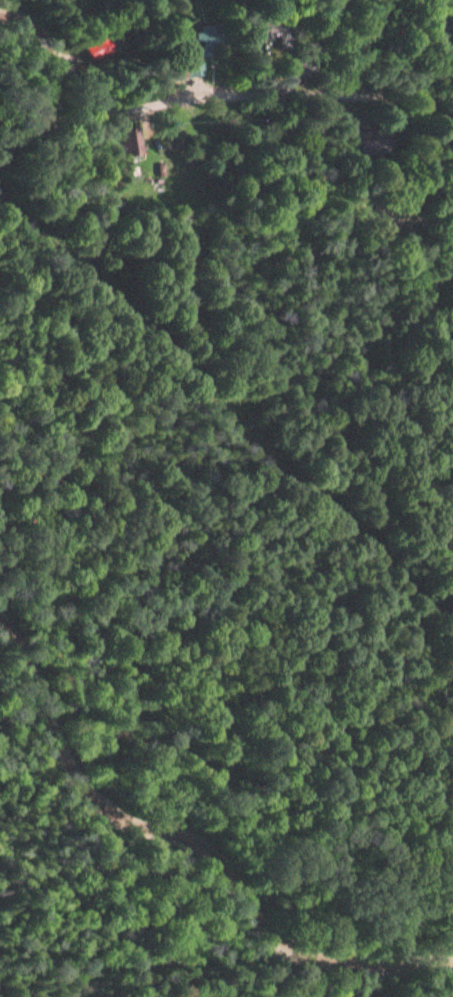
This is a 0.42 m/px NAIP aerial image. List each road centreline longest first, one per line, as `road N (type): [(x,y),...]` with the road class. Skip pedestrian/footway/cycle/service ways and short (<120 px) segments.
road 1 (residential): [(452,954),(285,958),(221,850),(104,805),(0,631)]
road 2 (residential): [(452,97),(236,92),(60,125),(31,121)]
road 3 (track): [(43,996),(71,966),(285,958)]

